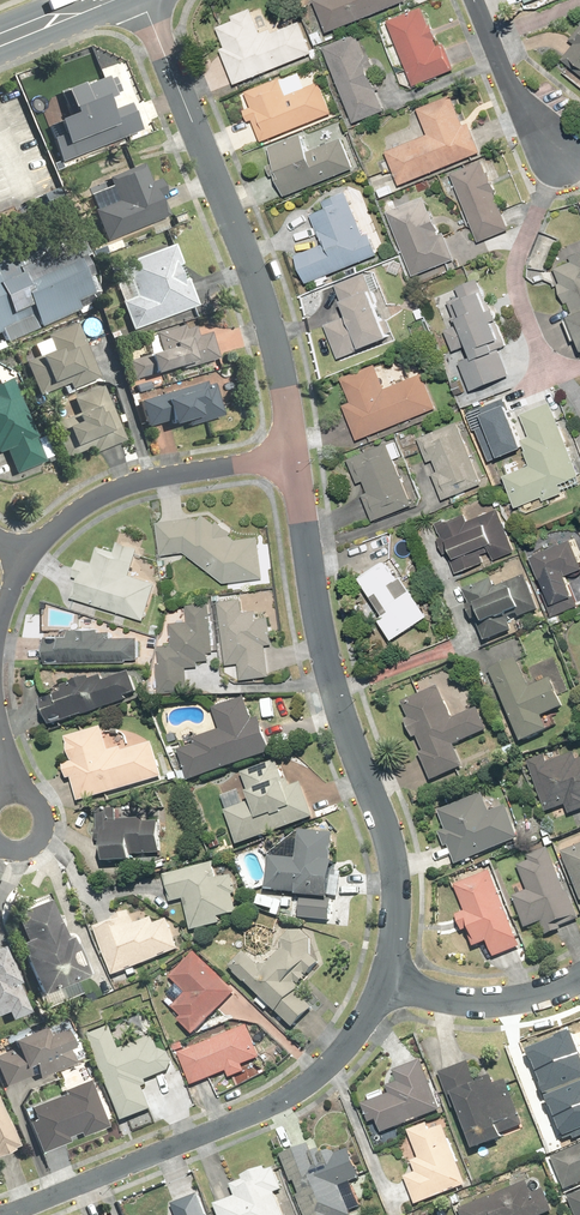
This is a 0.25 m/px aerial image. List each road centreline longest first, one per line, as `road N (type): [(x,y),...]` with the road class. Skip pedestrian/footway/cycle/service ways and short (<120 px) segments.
road 1 (residential): [(296,456),(333,683),(395,867),(388,976)]
road 2 (residential): [(149,0),(266,313),(296,456)]
road 3 (residential): [(388,976),(359,1031),(325,1068),(280,1098),(3,1214)]
road 4 (residential): [(29,561),(67,519),(116,486),(296,456)]
road 5 (residential): [(579,977),(491,999),(388,976)]
road 6 (residential): [(566,160),(517,102),(475,0)]

